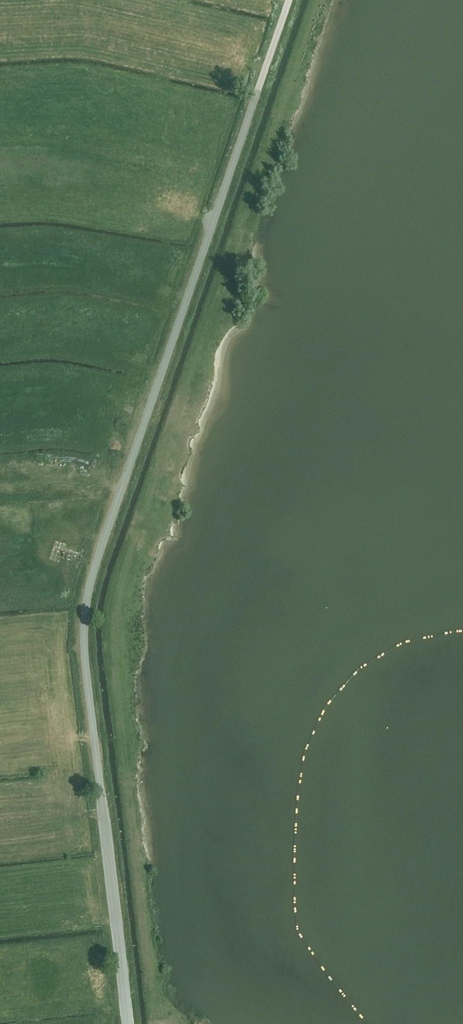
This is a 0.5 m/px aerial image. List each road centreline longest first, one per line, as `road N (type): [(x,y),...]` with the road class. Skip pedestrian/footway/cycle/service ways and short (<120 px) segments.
road 1 (unclassified): [(128,1023),(87,671),(89,579),(287,0)]

